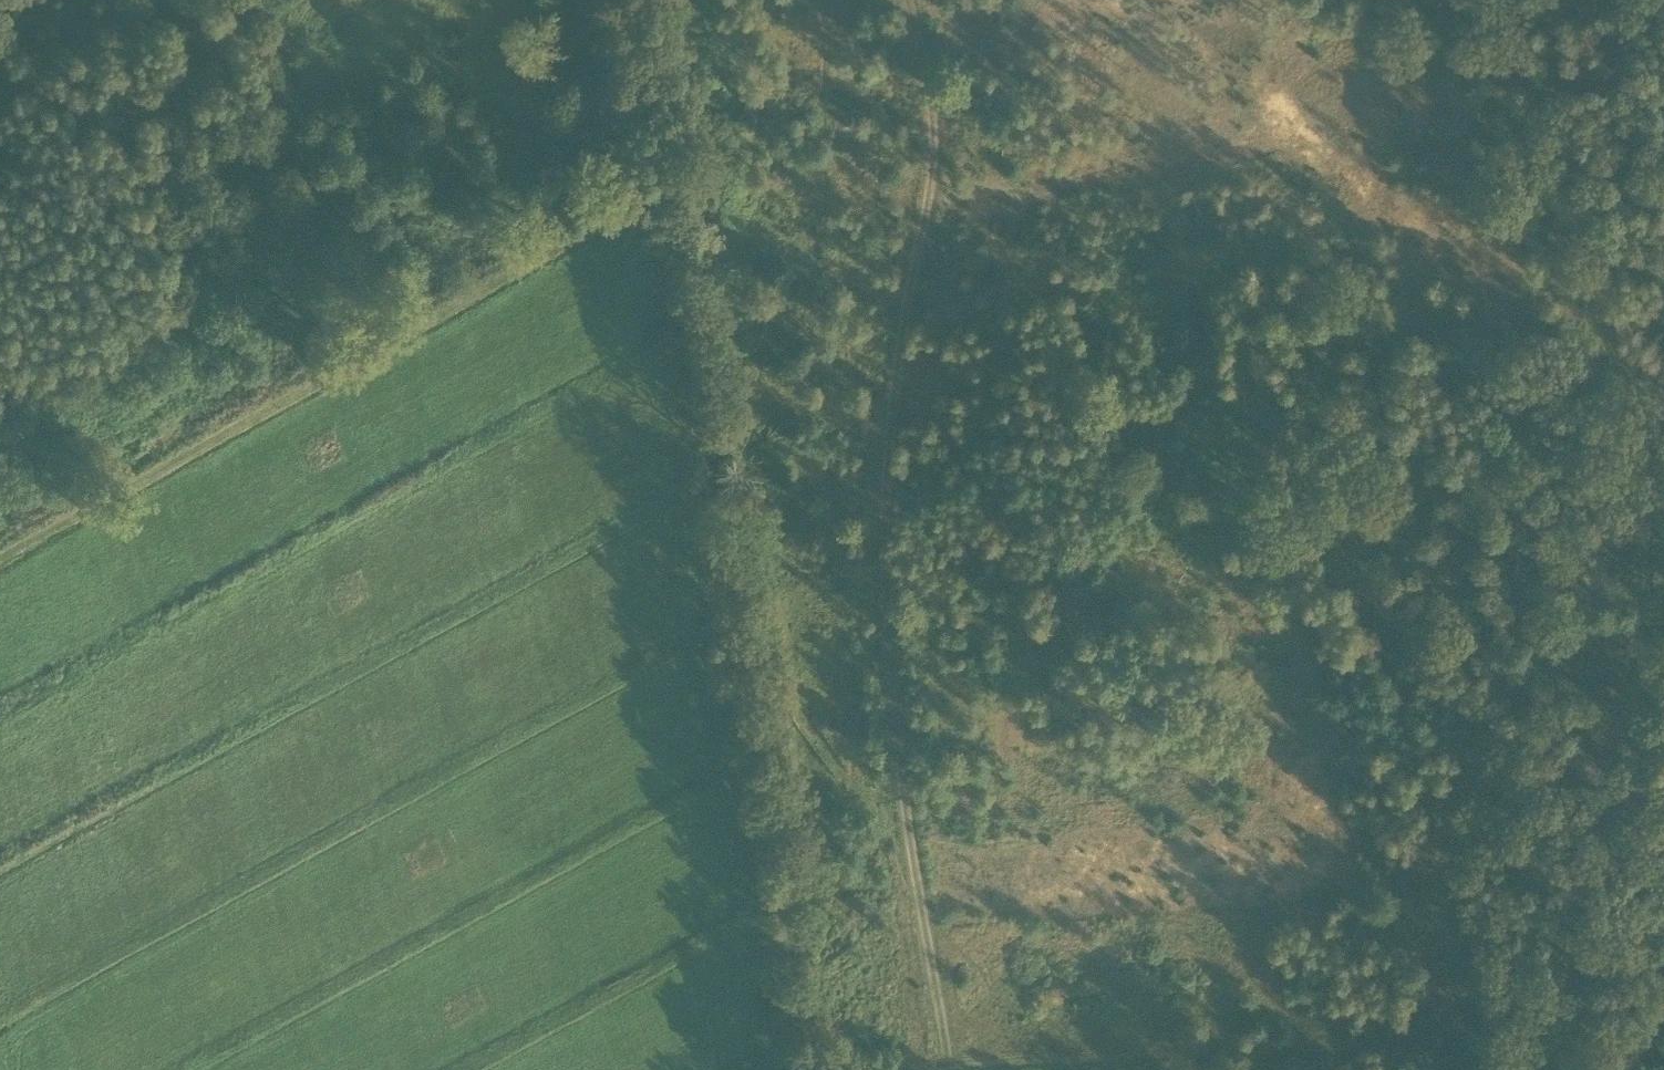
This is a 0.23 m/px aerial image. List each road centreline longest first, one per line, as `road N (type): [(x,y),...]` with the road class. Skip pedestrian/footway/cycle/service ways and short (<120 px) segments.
road 1 (track): [(906,0),(931,99),(932,169),(884,494),(907,838),(939,1069)]
road 2 (track): [(1632,1069),(1663,888)]

